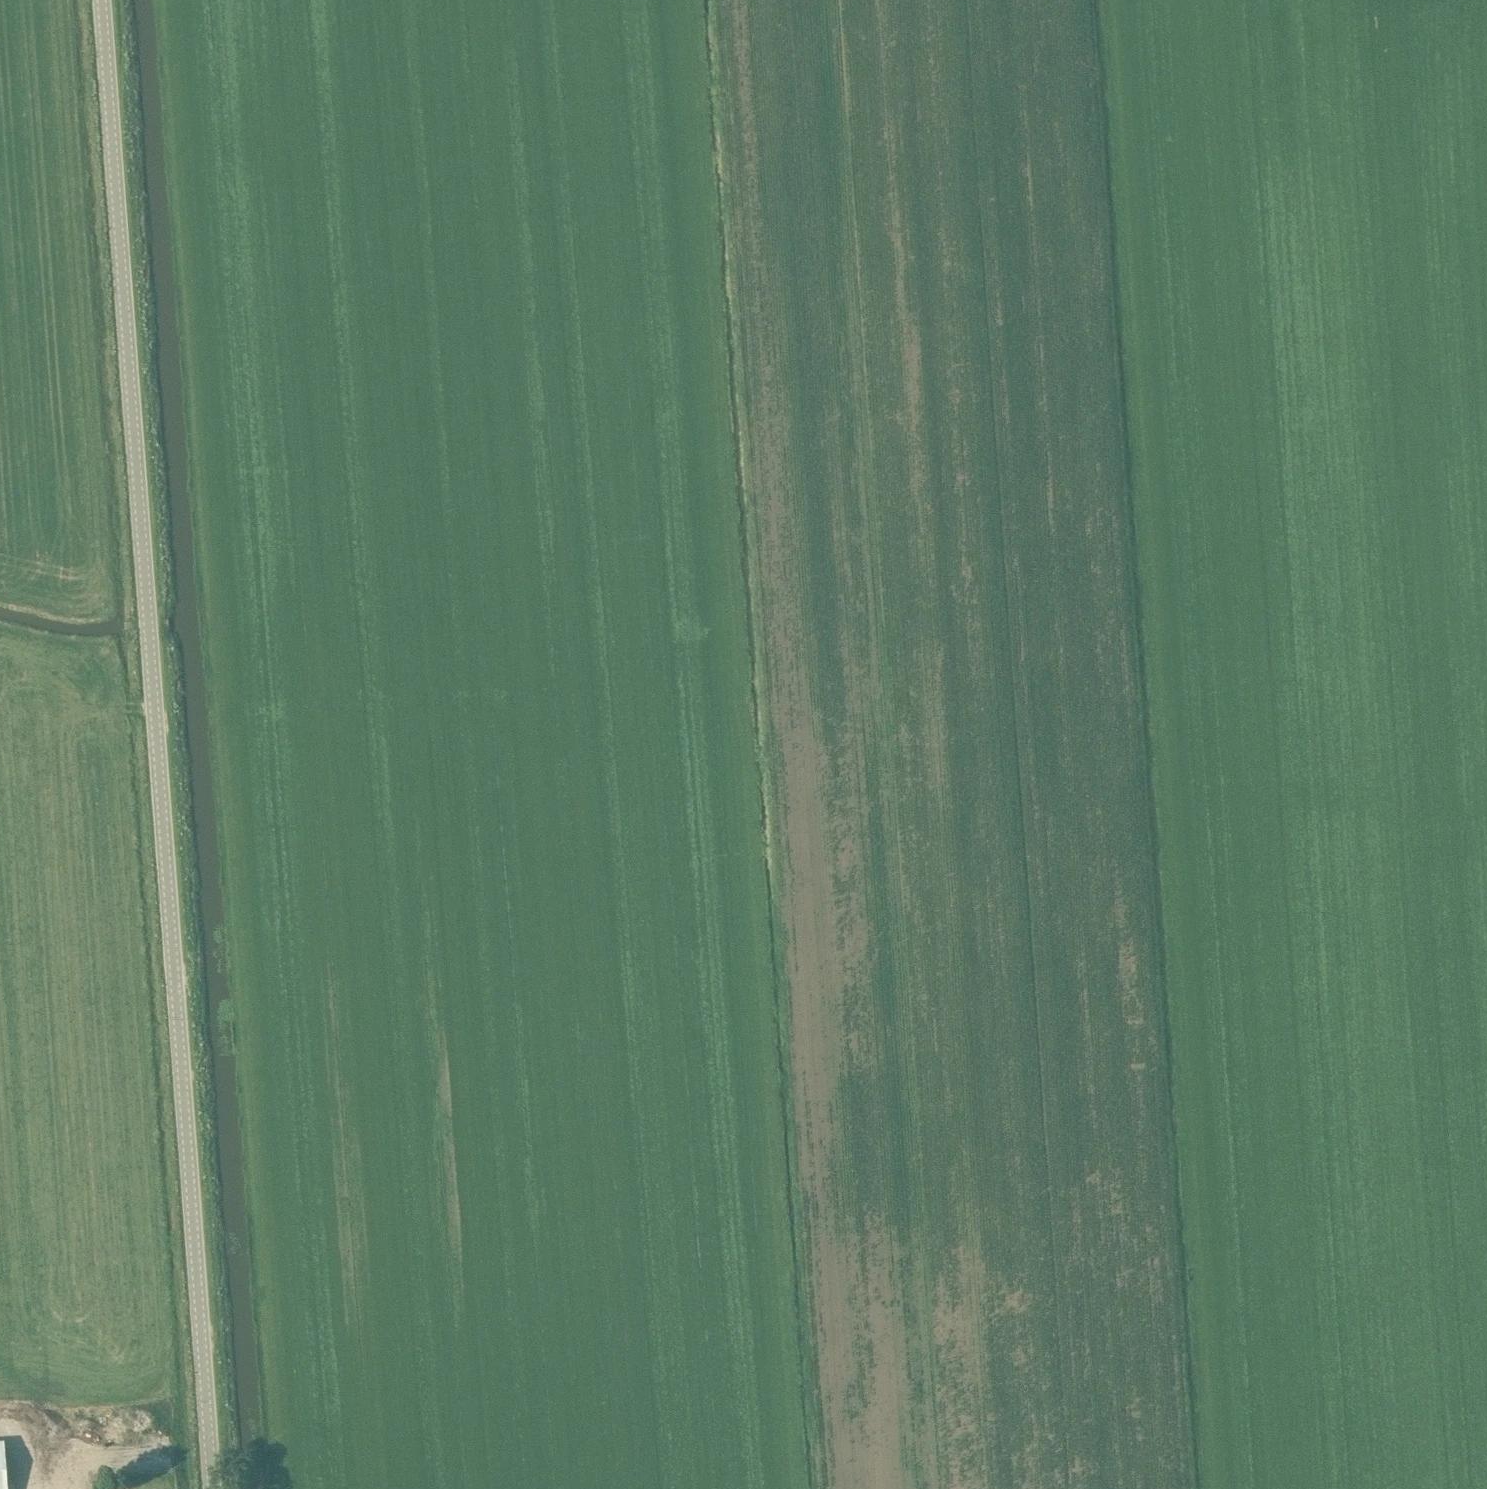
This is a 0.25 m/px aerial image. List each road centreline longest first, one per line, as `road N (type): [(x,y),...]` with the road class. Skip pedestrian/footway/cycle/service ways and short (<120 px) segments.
road 1 (unclassified): [(209,1488),(96,0)]

